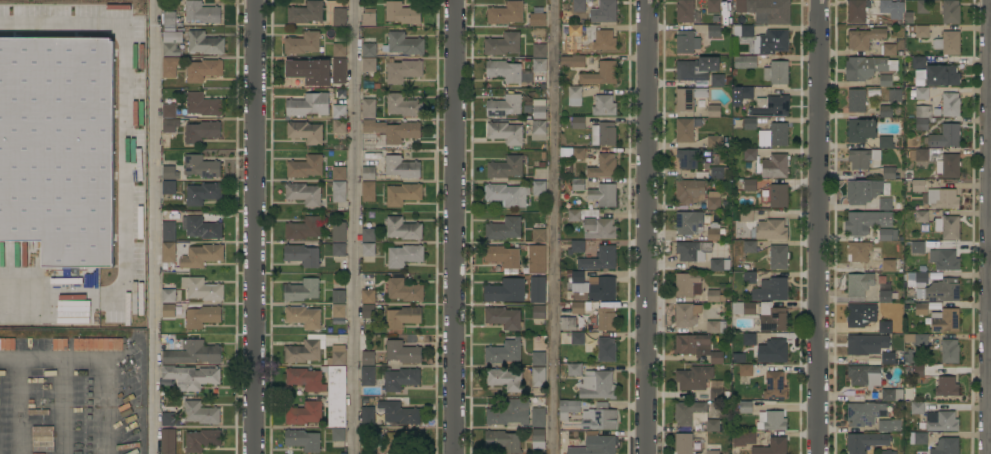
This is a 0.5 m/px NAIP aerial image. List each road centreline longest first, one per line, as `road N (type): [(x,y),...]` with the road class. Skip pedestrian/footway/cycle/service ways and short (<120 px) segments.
road 1 (residential): [(249,453),(253,0)]
road 2 (residential): [(455,453),(458,0)]
road 3 (residential): [(643,453),(645,0)]
road 4 (residential): [(988,453),(986,0)]
road 5 (residential): [(815,453),(815,0)]

